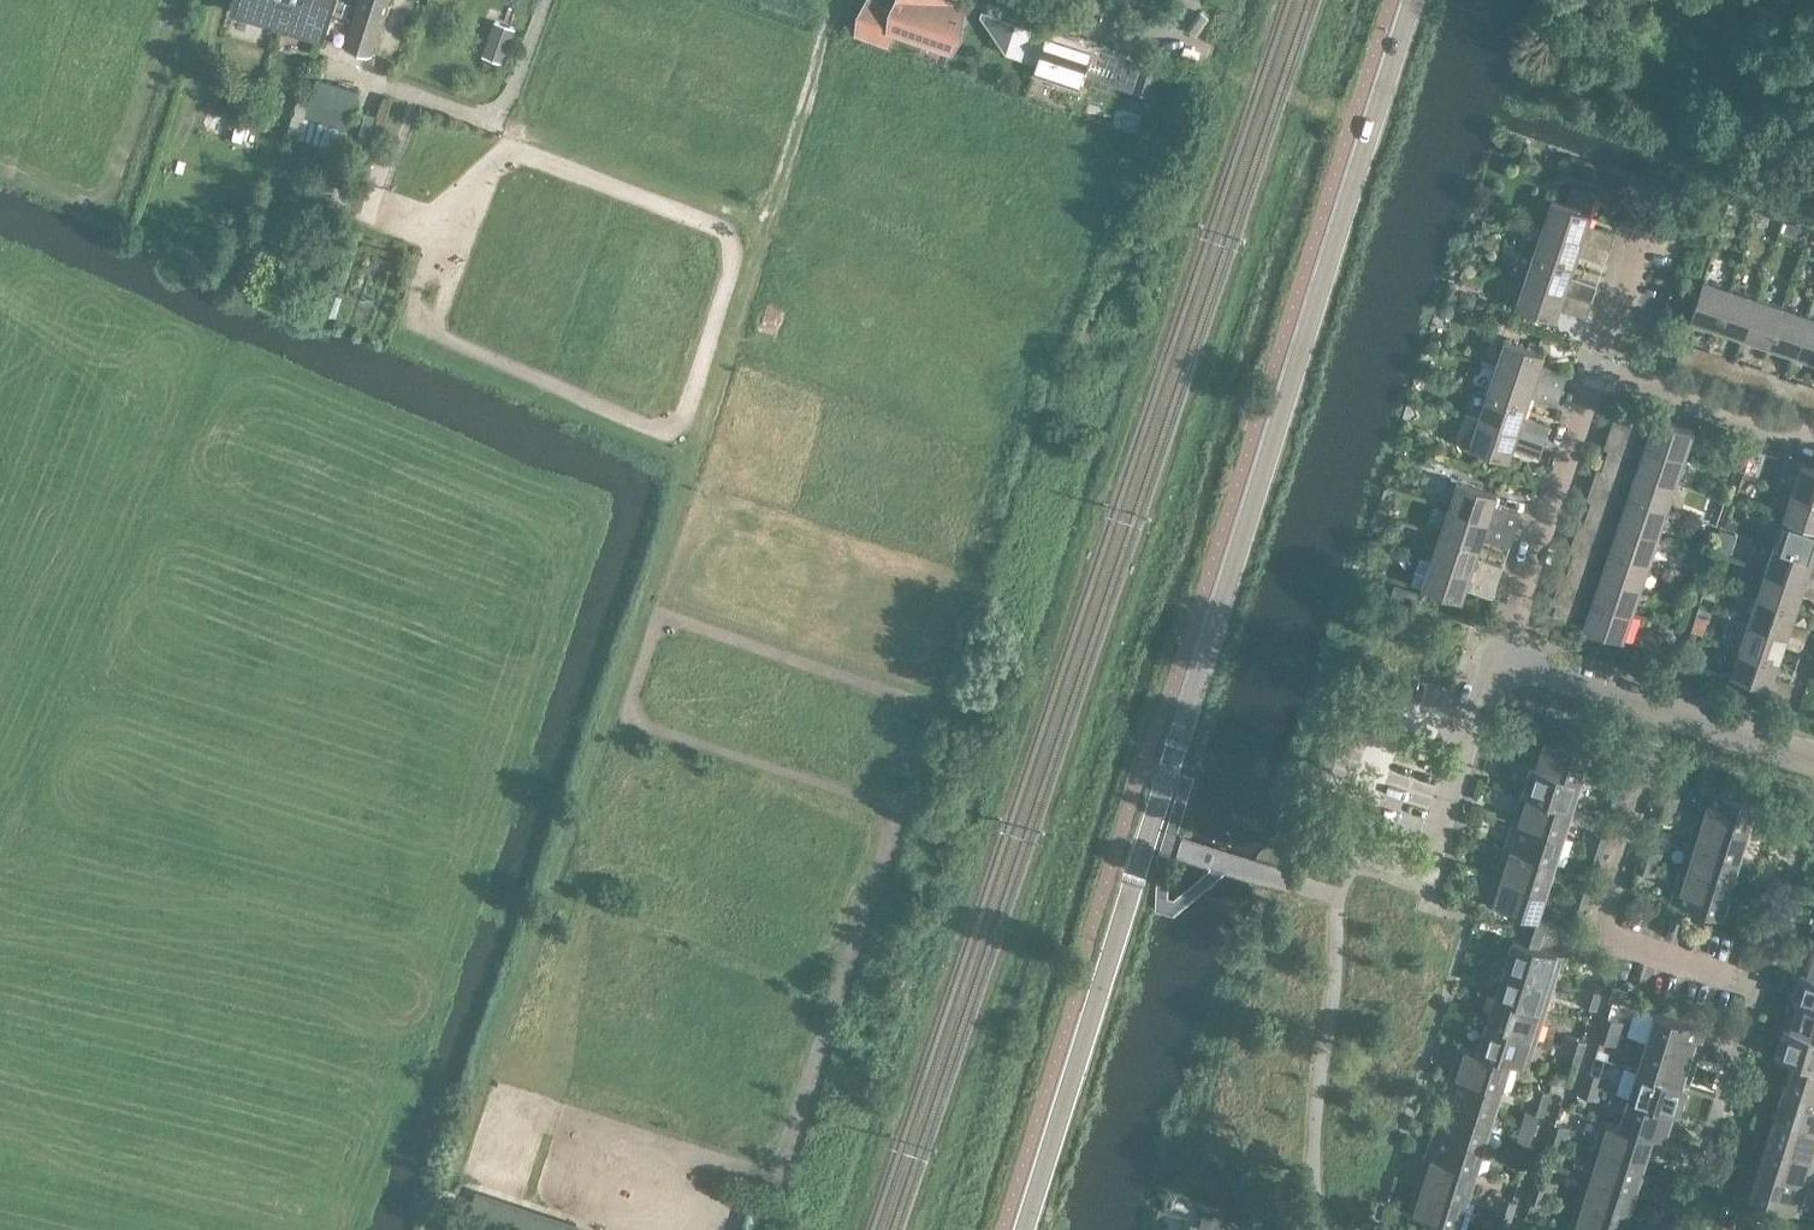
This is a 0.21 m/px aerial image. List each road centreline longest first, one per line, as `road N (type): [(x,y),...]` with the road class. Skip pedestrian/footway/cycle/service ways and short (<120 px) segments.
road 1 (track): [(426,1229),(840,0)]
road 2 (tertiary): [(1026,1229),(1413,0)]
road 3 (residential): [(1760,985),(1627,945),(1600,917),(1662,704)]
road 4 (residential): [(1506,656),(1603,365)]
road 5 (residential): [(1362,854),(1428,874),(1487,677),(1506,656)]
road 6 (residential): [(1813,438),(1603,365)]
road 7 (residential): [(1662,704),(1506,656)]
road 8 (residential): [(1813,759),(1662,704)]
road 9 (unclassified): [(1022,0),(1148,37)]
road 10 (residential): [(1603,365),(1641,247)]

